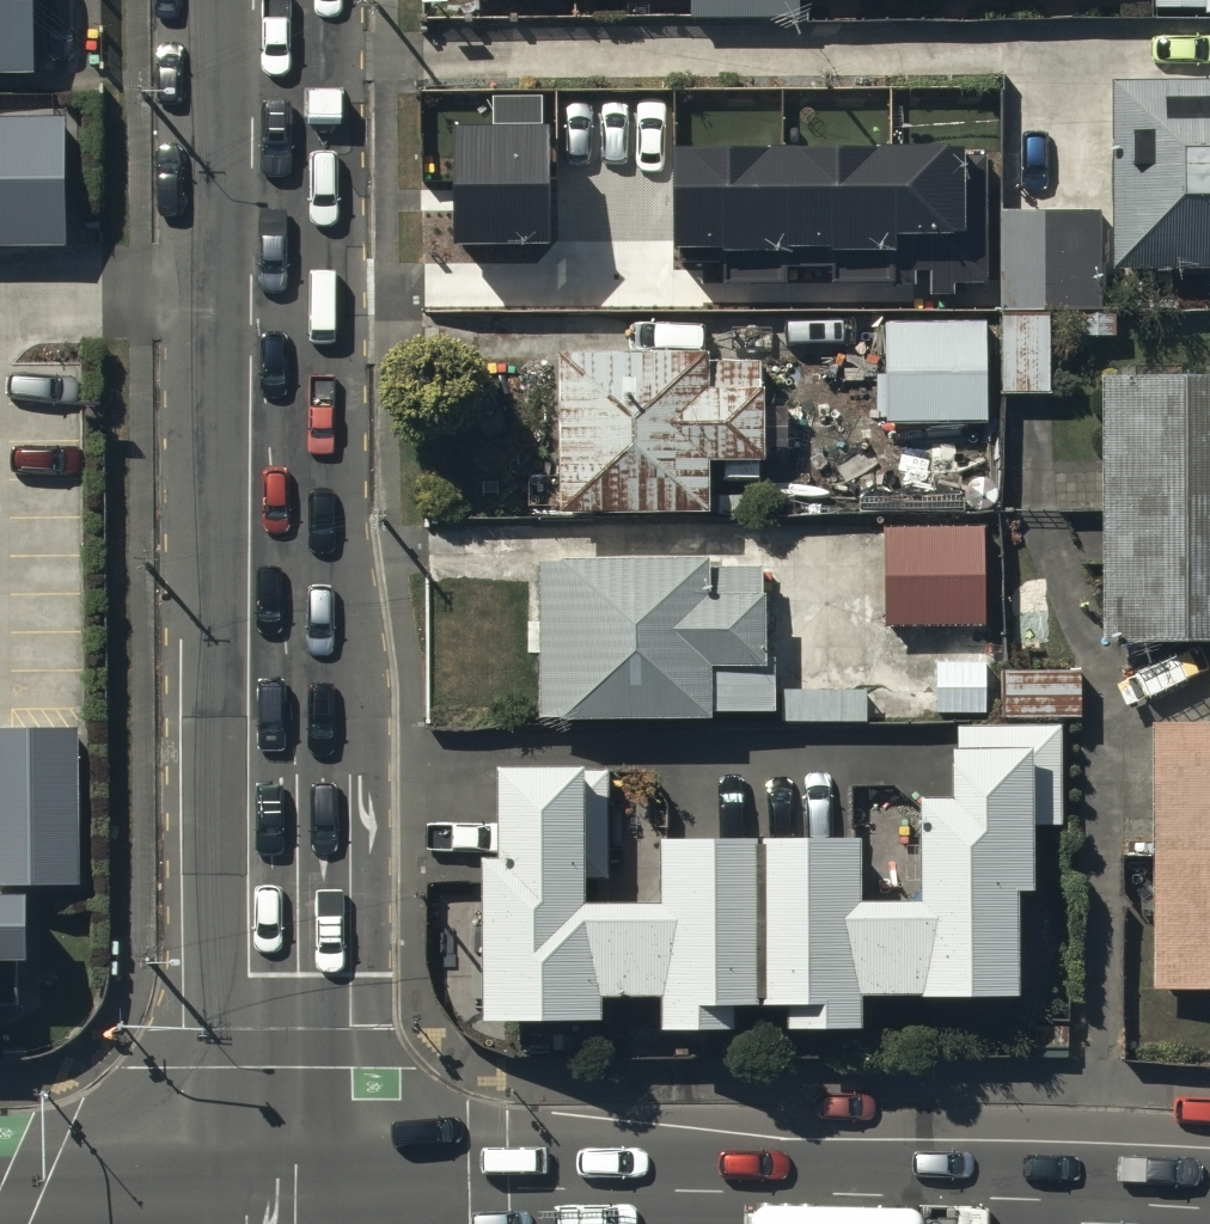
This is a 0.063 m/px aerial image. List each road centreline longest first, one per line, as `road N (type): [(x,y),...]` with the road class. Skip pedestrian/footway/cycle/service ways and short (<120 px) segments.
road 1 (tertiary): [(255,0),(257,637),(271,1198)]
road 2 (trunk): [(271,1198),(582,1191),(1209,1216)]
road 3 (trunk): [(0,1201),(271,1198)]

